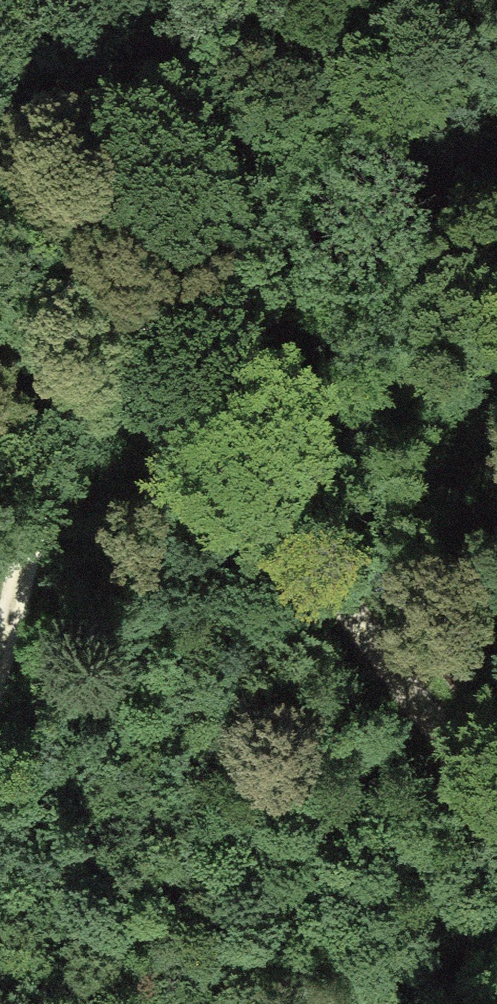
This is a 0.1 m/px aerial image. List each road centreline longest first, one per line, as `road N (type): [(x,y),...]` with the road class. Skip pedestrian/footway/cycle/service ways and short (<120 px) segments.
road 1 (track): [(0,231),(93,289),(496,827)]
road 2 (track): [(181,0),(0,630)]

